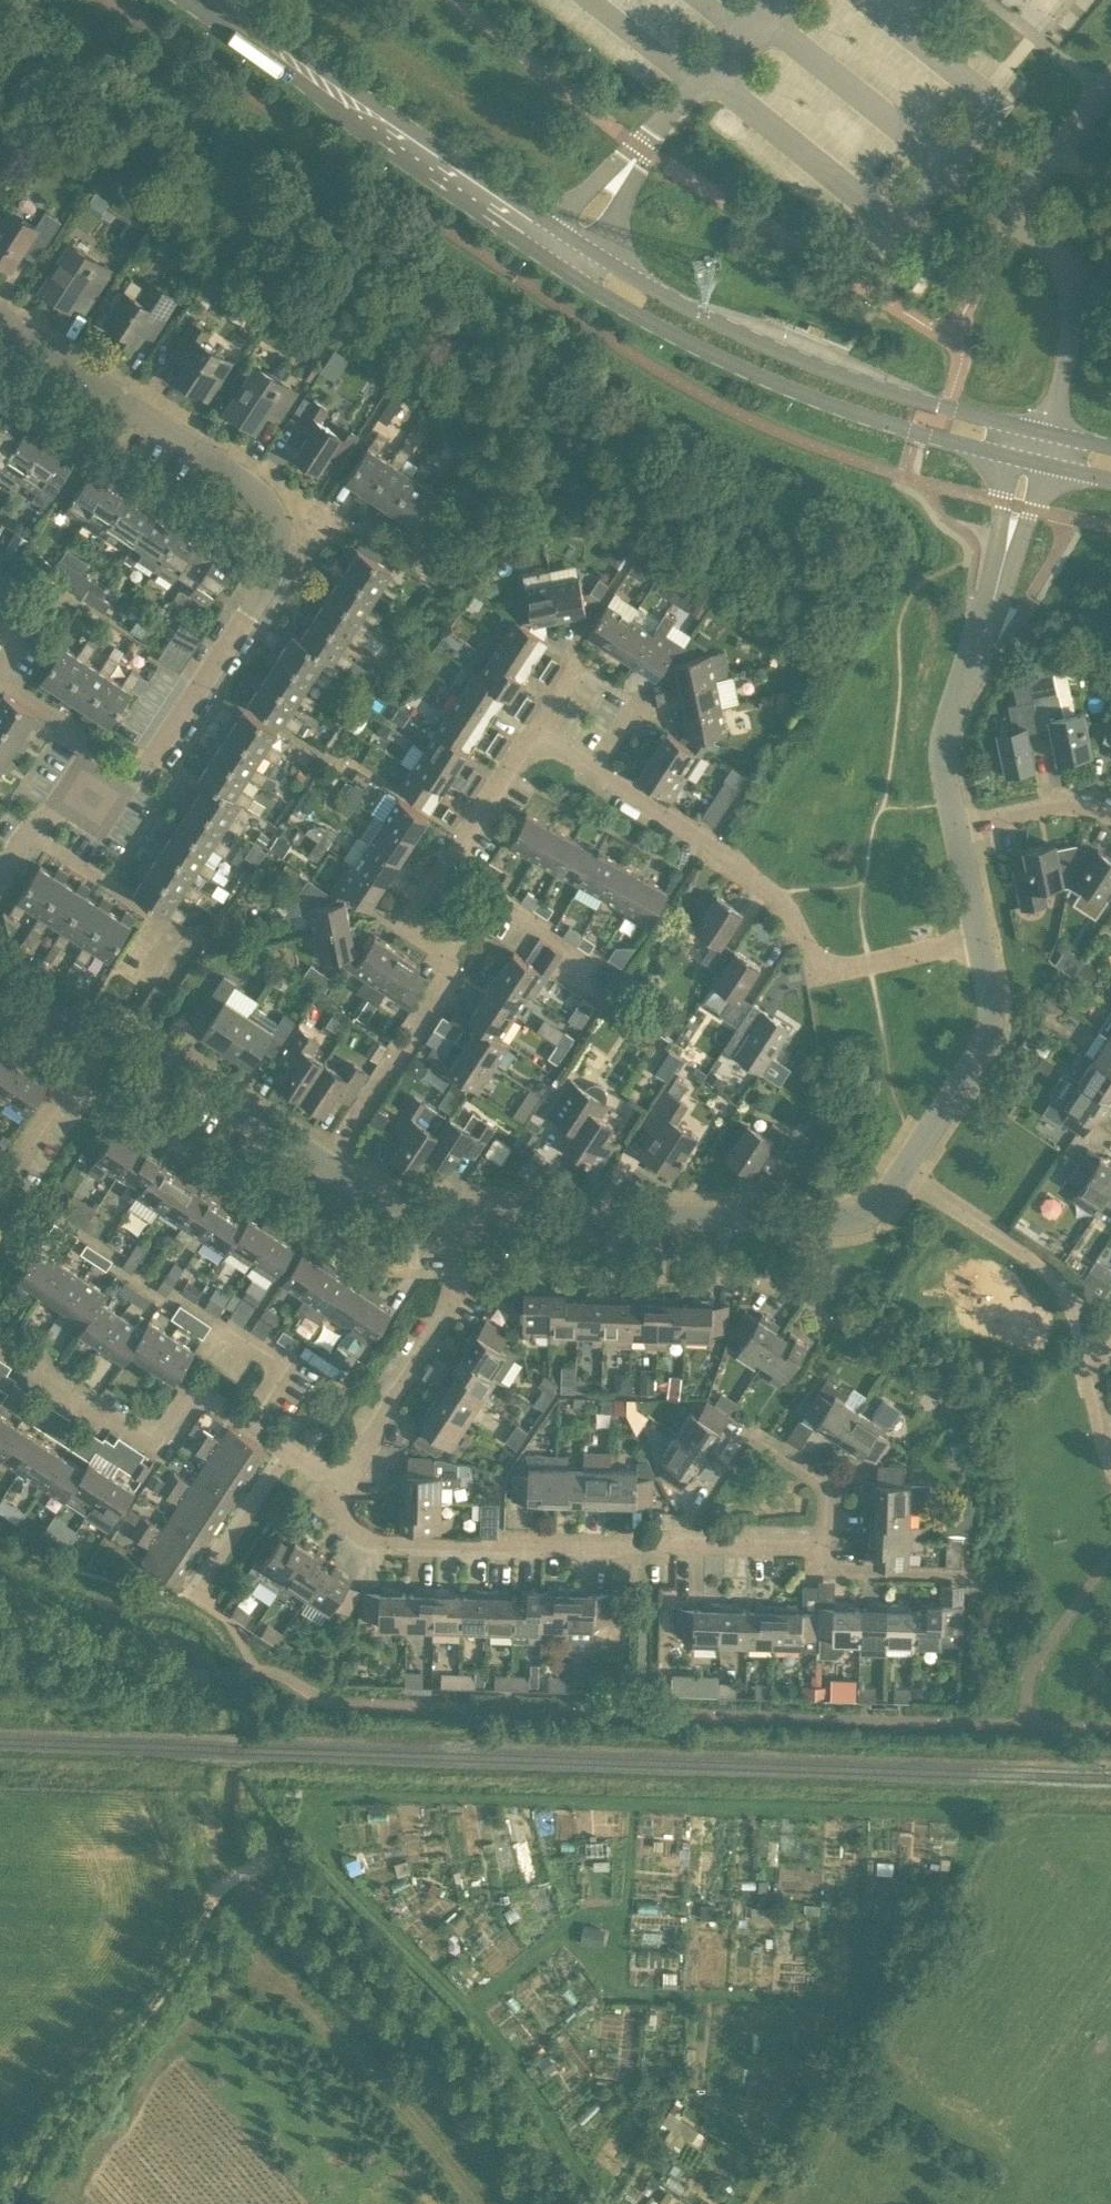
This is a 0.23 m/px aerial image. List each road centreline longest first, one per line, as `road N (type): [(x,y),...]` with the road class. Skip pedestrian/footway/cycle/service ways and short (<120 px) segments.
road 1 (track): [(622,1998),(563,1934),(468,2011),(306,1830),(334,1799),(348,1799),(971,1819),(974,1848),(857,2013),(814,2000)]
road 2 (residential): [(824,1550),(377,1541),(341,1521),(343,1484)]
road 3 (primary): [(1044,433),(772,346),(620,268),(576,261)]
road 4 (track): [(9,2203),(84,2083),(165,1990),(211,1899),(306,1830)]
road 5 (primary): [(576,261),(598,289),(750,371),(836,406),(1012,455)]
road 6 (residential): [(456,1207),(826,1222),(853,1219),(883,1201),(905,1172)]
road 7 (residential): [(978,938),(826,966),(739,863),(597,773)]
road 8 (primary): [(576,261),(206,0)]
road 9 (residential): [(1044,433),(1068,332),(1064,280),(1053,255),(1013,214),(1110,82)]
road 10 (residential): [(451,863),(406,929),(445,952),(449,978),(328,1165)]
road 11 (residential): [(278,517),(271,573),(155,761),(89,797)]
road 12 (residential): [(0,325),(263,494),(278,517)]
road 13 (residential): [(343,1484),(456,1293),(456,1207)]
road 14 (residential): [(955,822),(947,727),(1011,528)]
road 15 (residential): [(246,1423),(211,1401),(181,1404),(162,1432),(135,1434),(0,1345)]
road 16 (residential): [(86,1033),(145,1046),(328,1165)]
road 17 (residential): [(1085,1349),(1064,1283),(905,1172)]
road 18 (residential): [(905,1172),(981,1047),(990,1001),(978,938)]
road 19 (track): [(468,2011),(598,2203)]
road 20 (residential): [(145,969),(171,927),(27,835)]
road 21 (track): [(634,1806),(622,1998)]
road 22 (track): [(814,2000),(622,1998)]
road 23 (residential): [(278,517),(314,508),(385,554),(414,556),(428,536)]
road 24 (residential): [(0,1181),(81,1059),(86,1033)]
road 25 (residential): [(451,863),(541,920),(543,932),(588,961)]
road 26 (residential): [(966,1573),(823,1570),(824,1550)]
road 27 (residential): [(89,797),(78,732),(0,680)]
road 28 (residential): [(1110,807),(1058,800),(955,822)]
road 29 (residential): [(537,744),(451,863)]
road 30 (residential): [(224,1323),(283,1361),(246,1423)]
road 31 (residential): [(328,1165),(377,1198),(456,1207)]
road 32 (residential): [(824,1550),(827,1483),(774,1447)]

